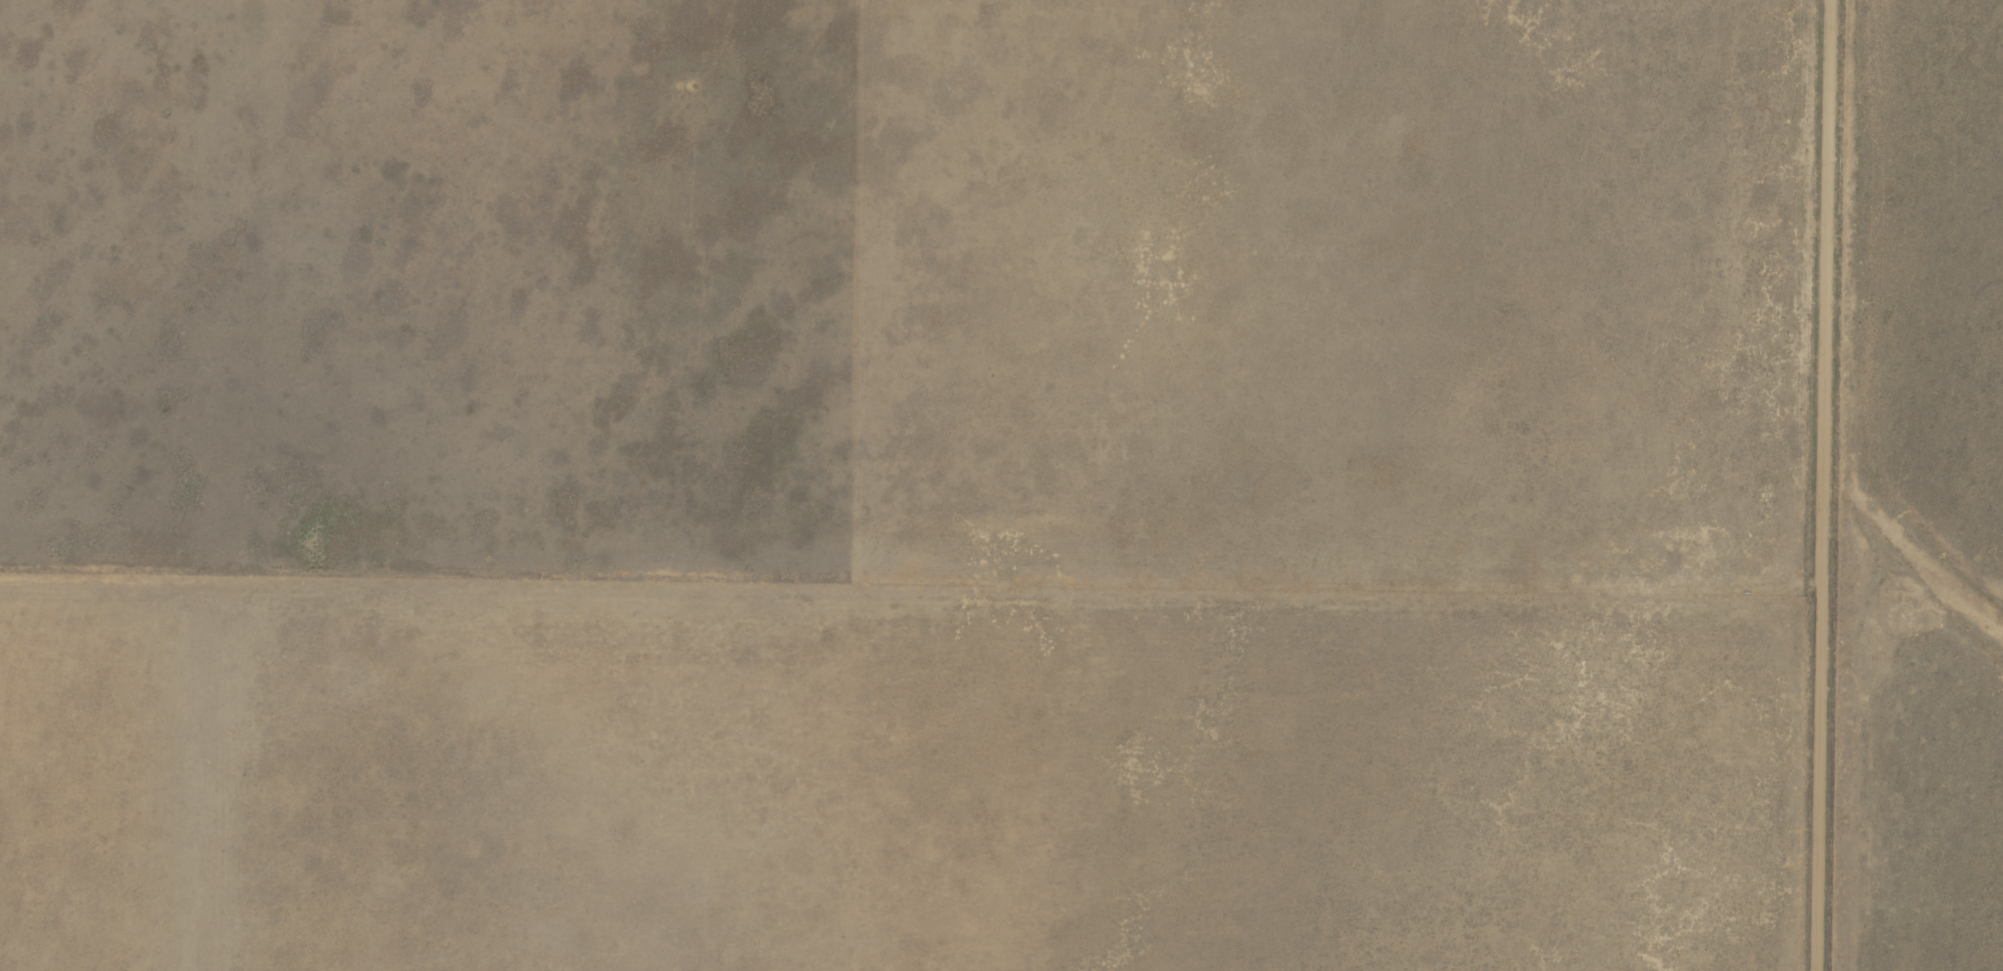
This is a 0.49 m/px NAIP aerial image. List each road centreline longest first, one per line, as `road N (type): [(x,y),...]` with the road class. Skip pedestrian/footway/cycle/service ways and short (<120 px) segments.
road 1 (residential): [(1821,970),(1834,0)]

